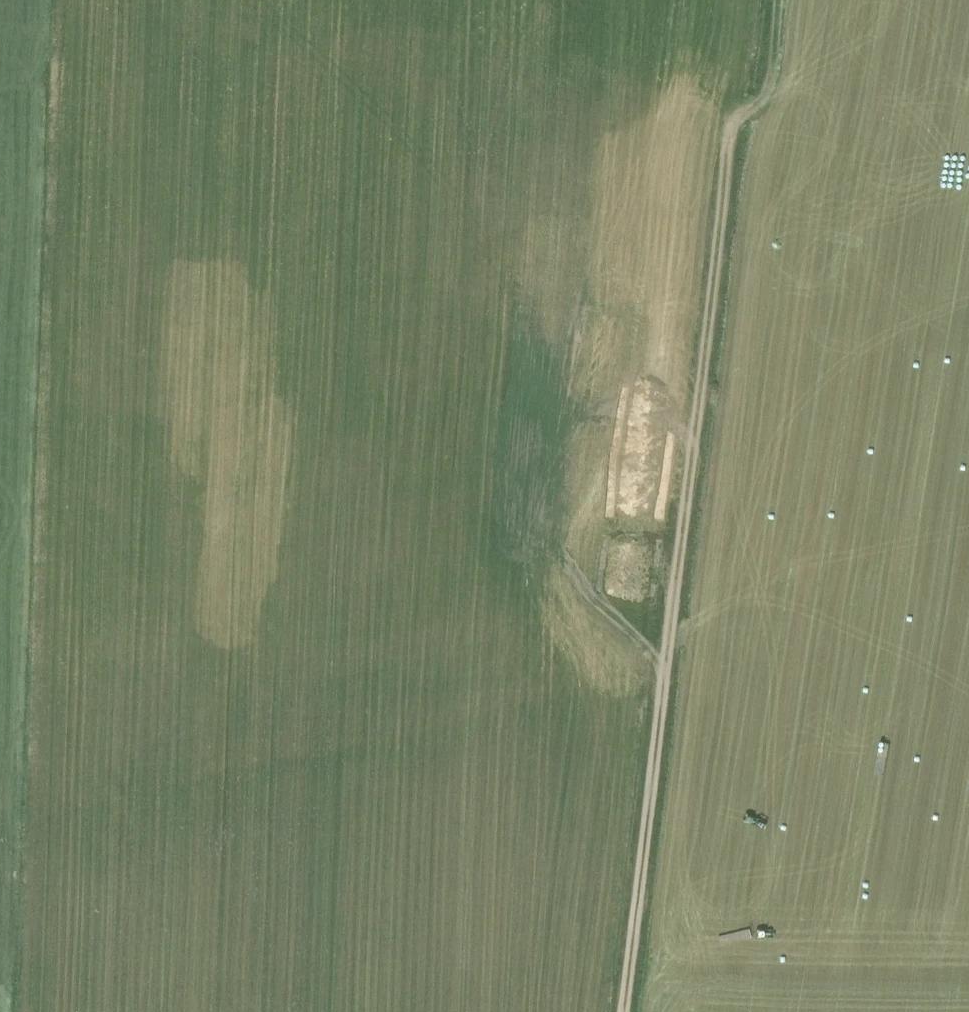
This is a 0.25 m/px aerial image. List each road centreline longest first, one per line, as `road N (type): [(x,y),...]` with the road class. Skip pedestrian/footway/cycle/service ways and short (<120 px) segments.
road 1 (track): [(621,1011),(730,130),(764,96),(778,0)]

